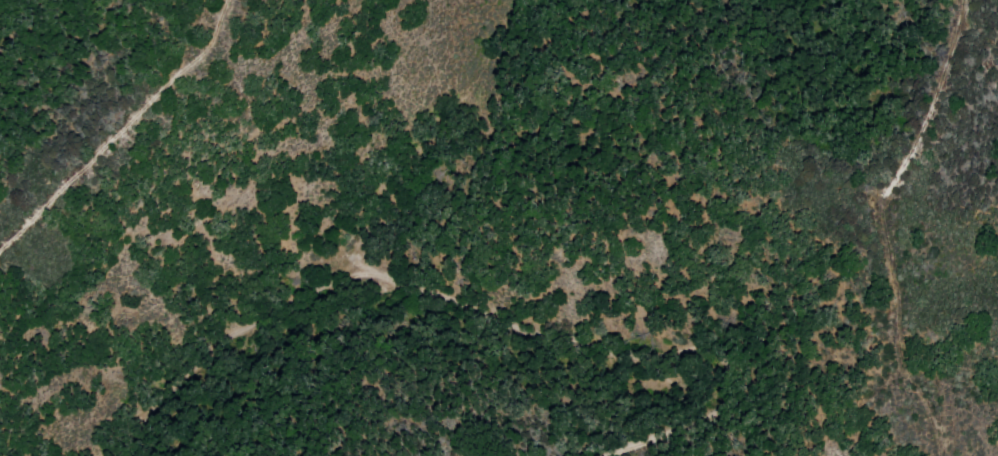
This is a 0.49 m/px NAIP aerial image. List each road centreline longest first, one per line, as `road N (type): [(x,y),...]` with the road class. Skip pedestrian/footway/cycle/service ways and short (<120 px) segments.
road 1 (track): [(109,455),(167,380),(200,351),(291,292),(340,274),(392,283),(576,349),(631,357),(691,352),(716,363),(721,391),(703,416),(604,455)]
road 2 (track): [(962,0),(932,110),(880,217),(901,369),(929,407),(941,455)]
road 3 (track): [(0,248),(208,48),(229,0)]
road 4 (track): [(901,369),(799,455)]

